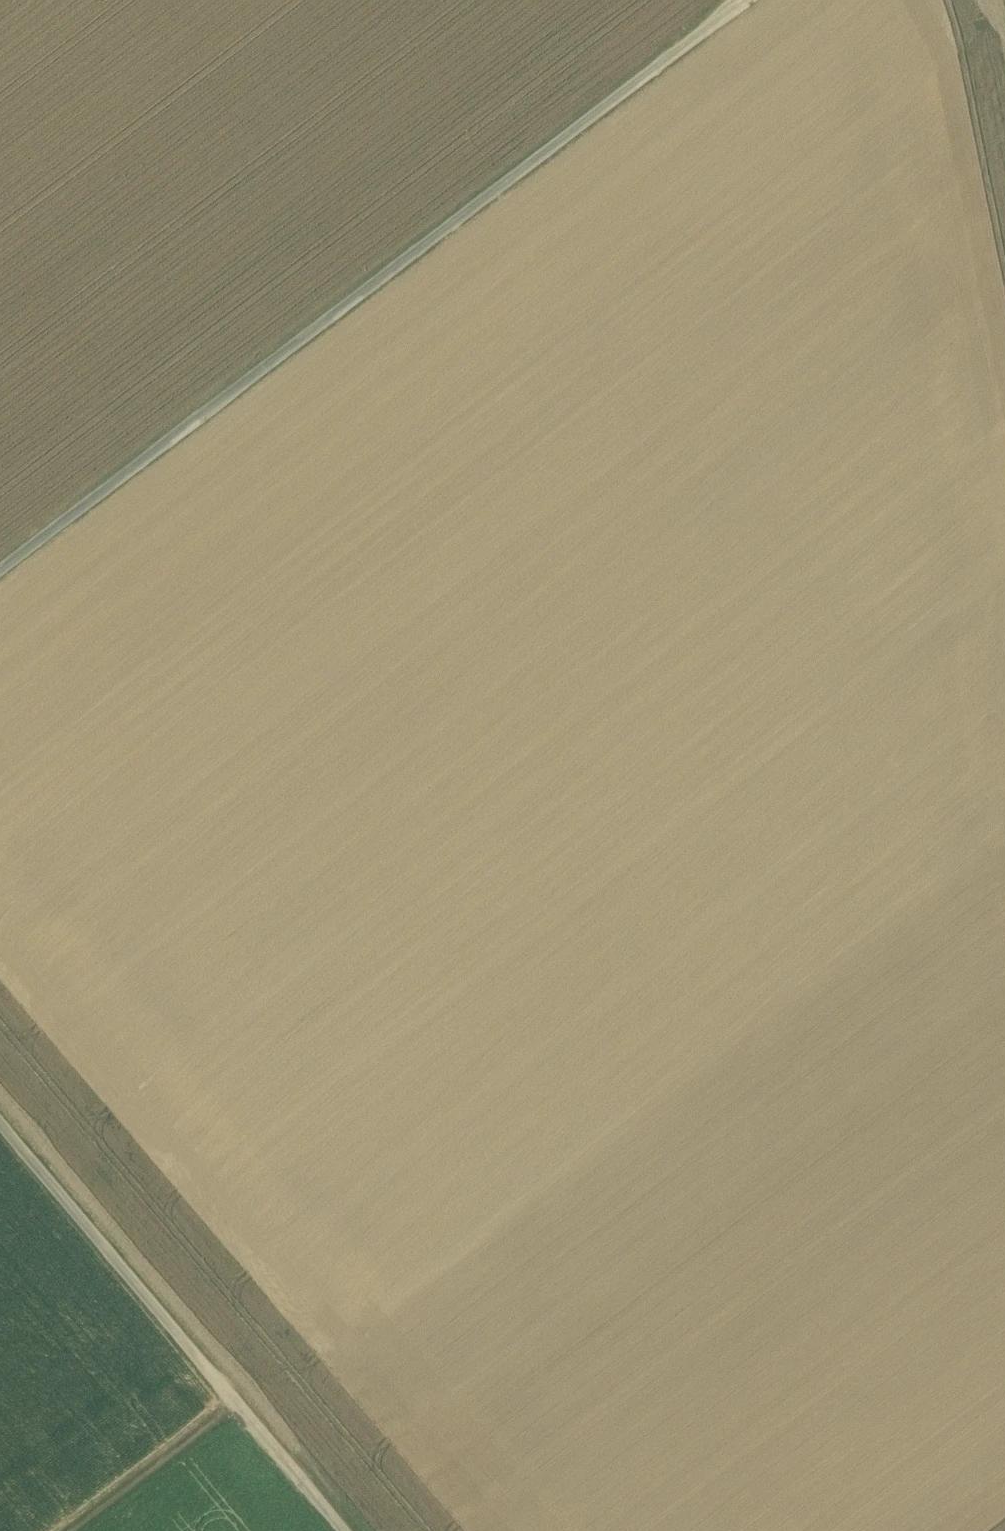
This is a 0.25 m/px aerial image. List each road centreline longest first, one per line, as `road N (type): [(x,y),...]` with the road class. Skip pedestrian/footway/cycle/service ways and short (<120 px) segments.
road 1 (track): [(0,571),(747,0)]
road 2 (track): [(0,1124),(341,1530)]
road 3 (track): [(69,1530),(235,1405)]

